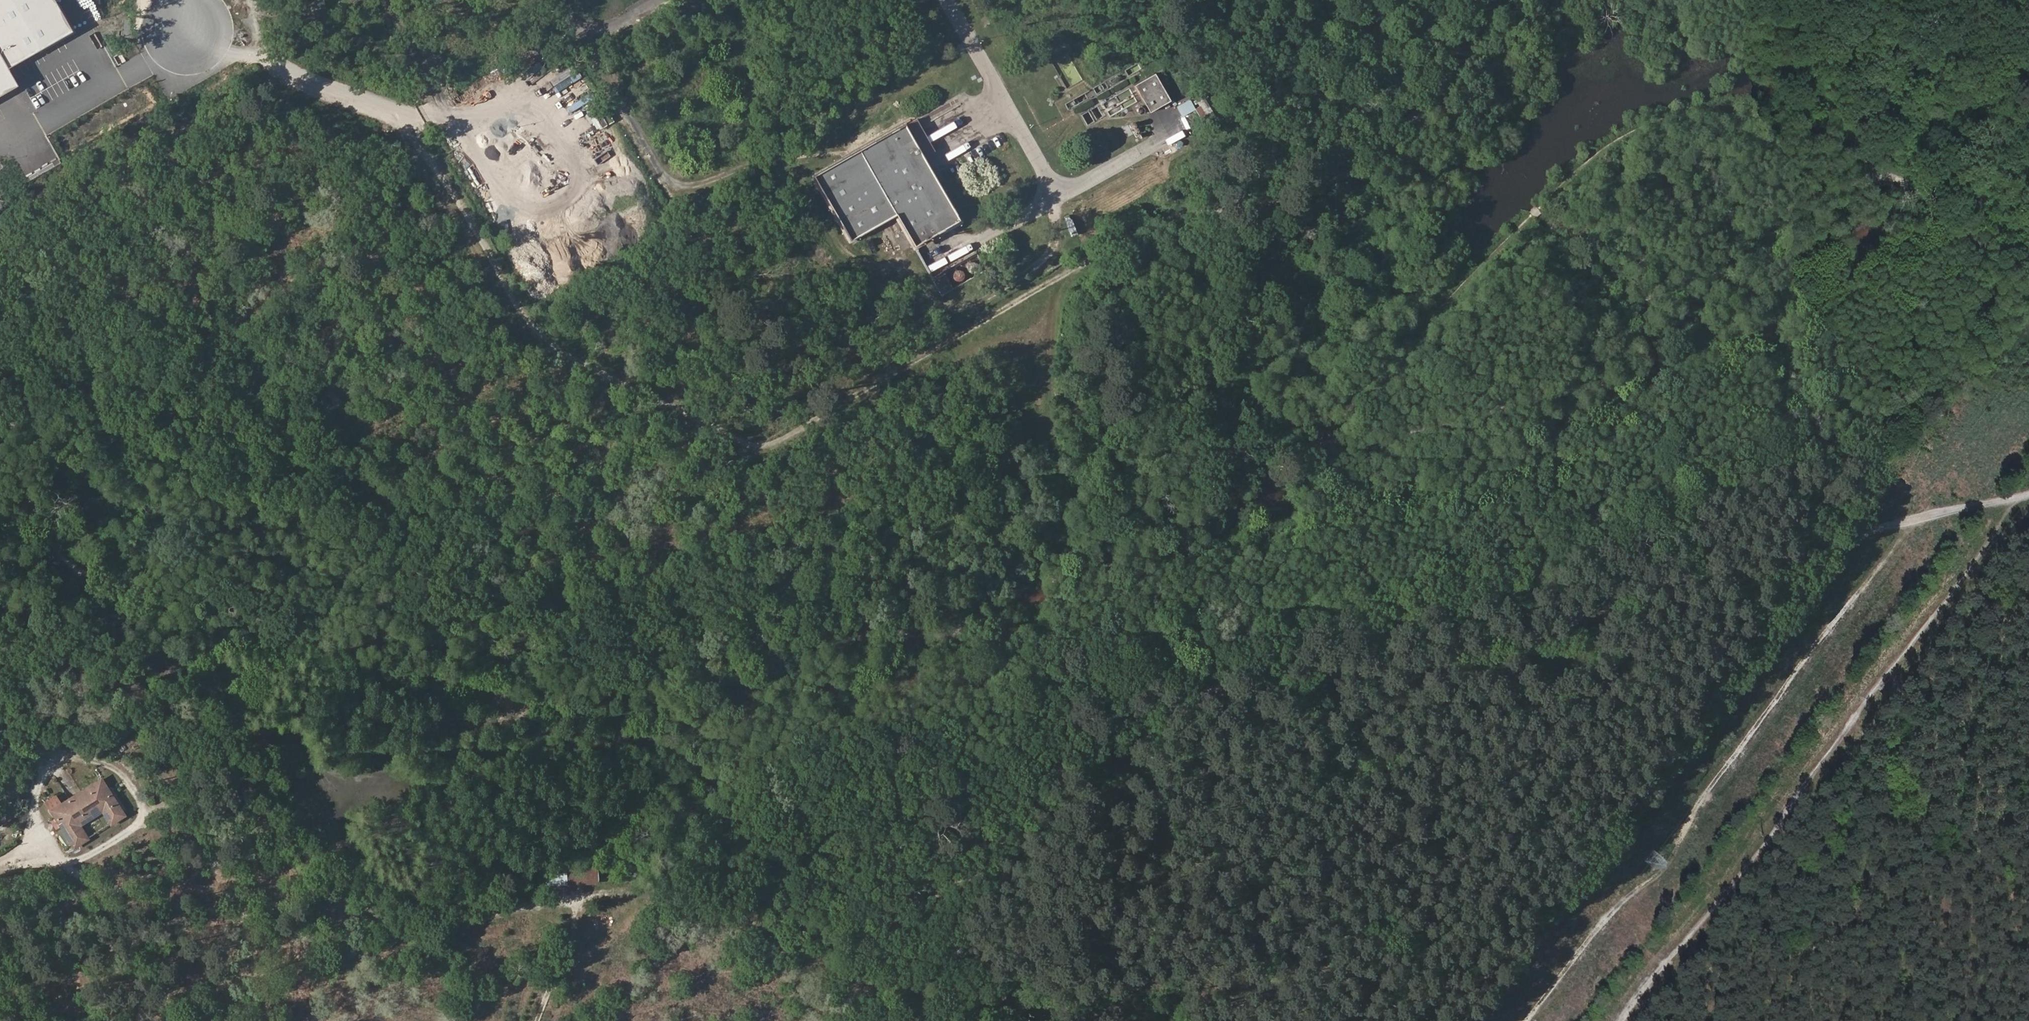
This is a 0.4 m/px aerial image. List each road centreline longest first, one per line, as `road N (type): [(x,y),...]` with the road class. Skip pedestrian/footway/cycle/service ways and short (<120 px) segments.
road 1 (track): [(1489,0),(1406,146),(1361,171),(1114,240),(768,444),(723,438),(547,354),(406,129),(188,19)]
road 2 (track): [(582,27),(584,43),(666,179),(692,189),(754,154),(789,161),(841,244),(903,266),(954,307),(987,299),(1041,262),(1058,235),(1058,194)]

